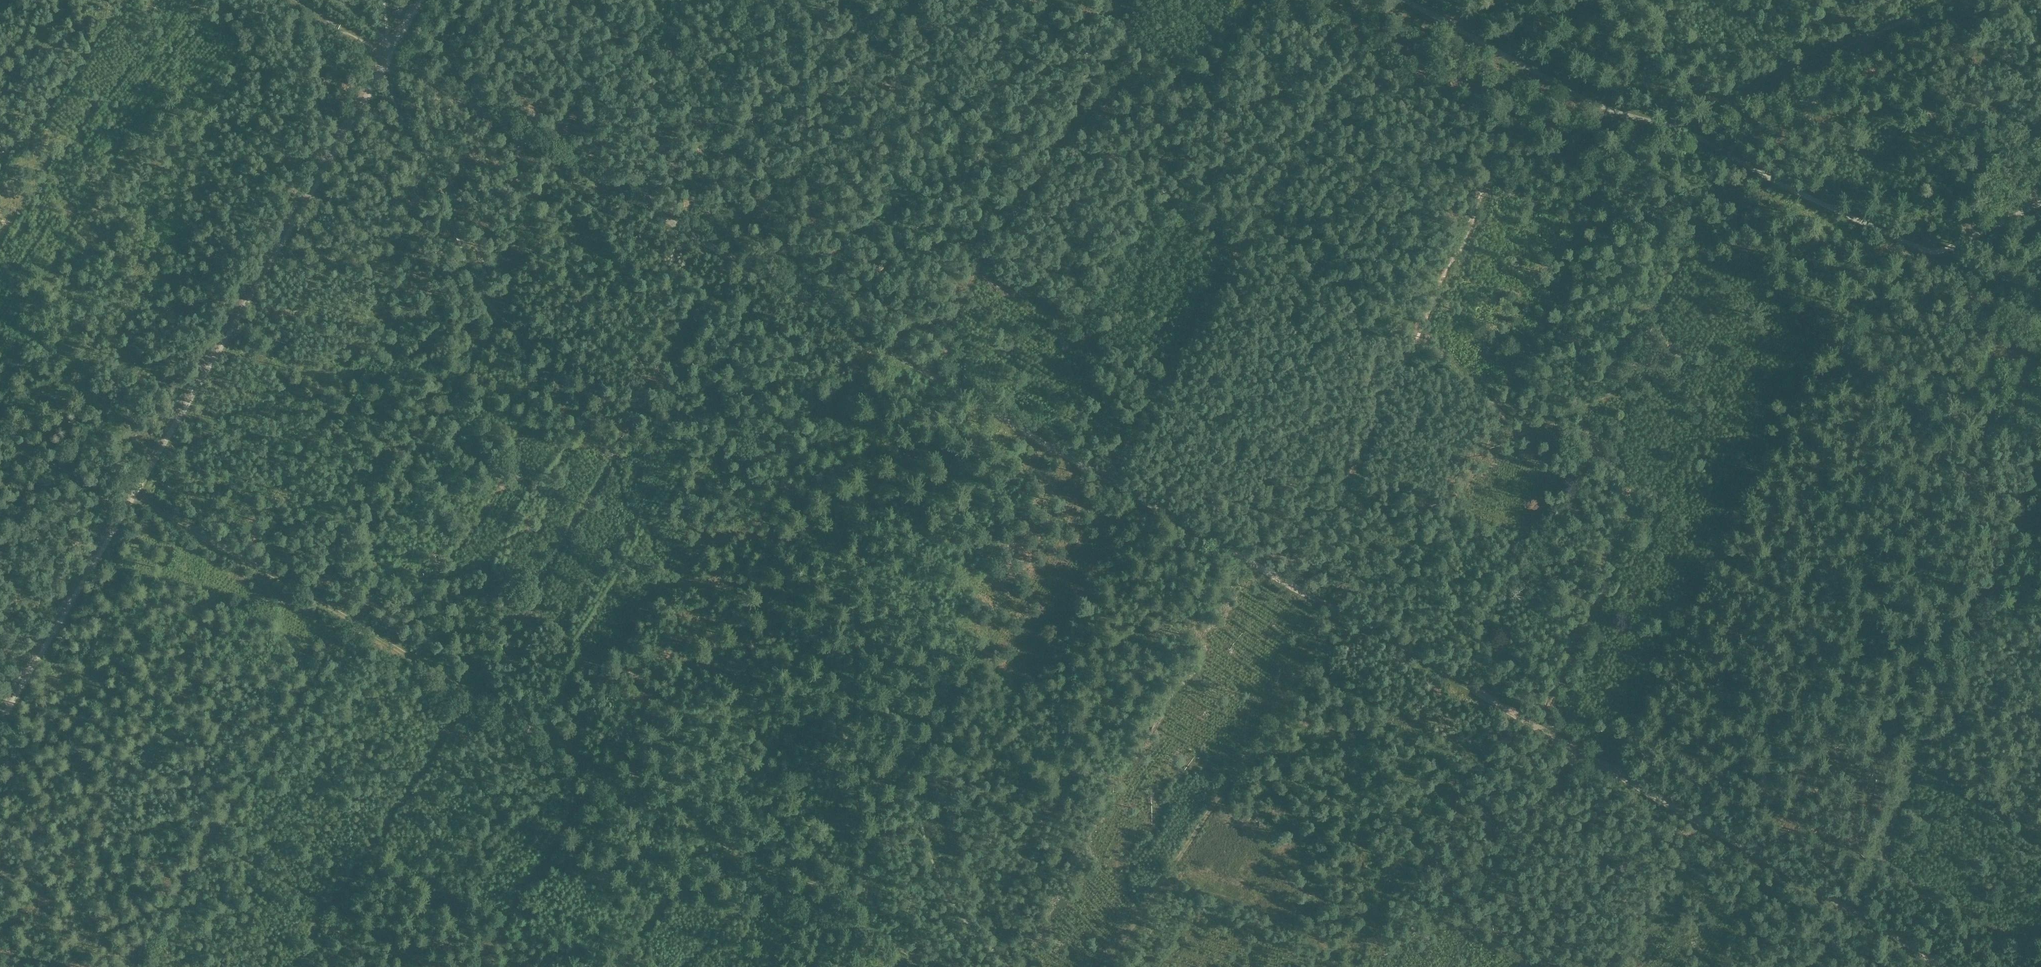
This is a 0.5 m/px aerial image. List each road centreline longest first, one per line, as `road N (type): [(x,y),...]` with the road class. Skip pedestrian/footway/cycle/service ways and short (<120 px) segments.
road 1 (track): [(1857,917),(389,53)]
road 2 (track): [(935,966),(133,494)]
road 3 (track): [(1296,585),(1532,72)]
road 4 (track): [(2040,446),(1857,917)]
road 5 (track): [(433,966),(189,826),(155,841),(80,851),(0,898)]
road 6 (track): [(1106,966),(1337,608)]
road 7 (track): [(1839,0),(1855,41),(1908,100),(1953,119),(2040,123)]
road 8 (track): [(210,835),(344,615)]
road 9 (track): [(126,506),(0,432)]
road 10 (track): [(1920,255),(2040,320)]
road 11 (track): [(2040,205),(1926,257)]

